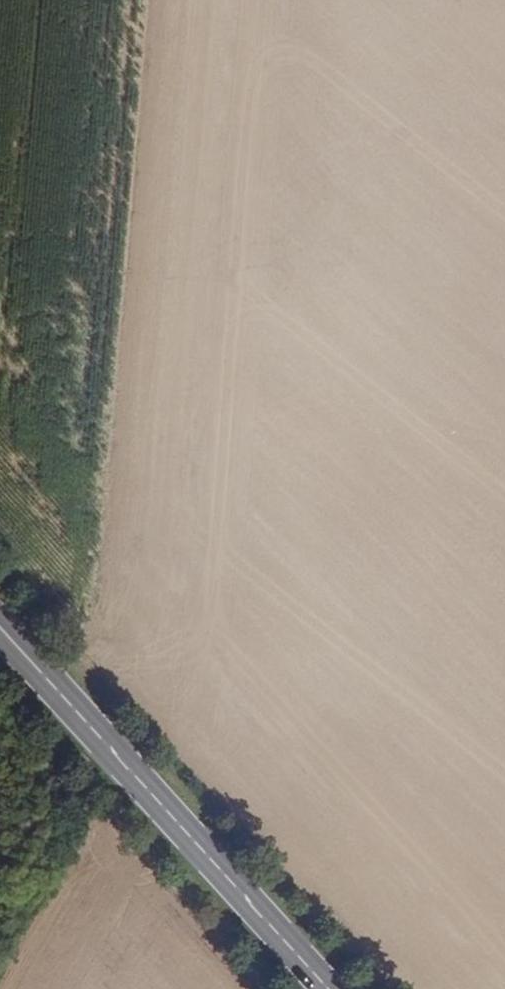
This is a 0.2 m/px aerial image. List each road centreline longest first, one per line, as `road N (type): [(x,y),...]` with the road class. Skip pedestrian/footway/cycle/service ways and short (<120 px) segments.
road 1 (primary): [(331,988),(0,626)]

